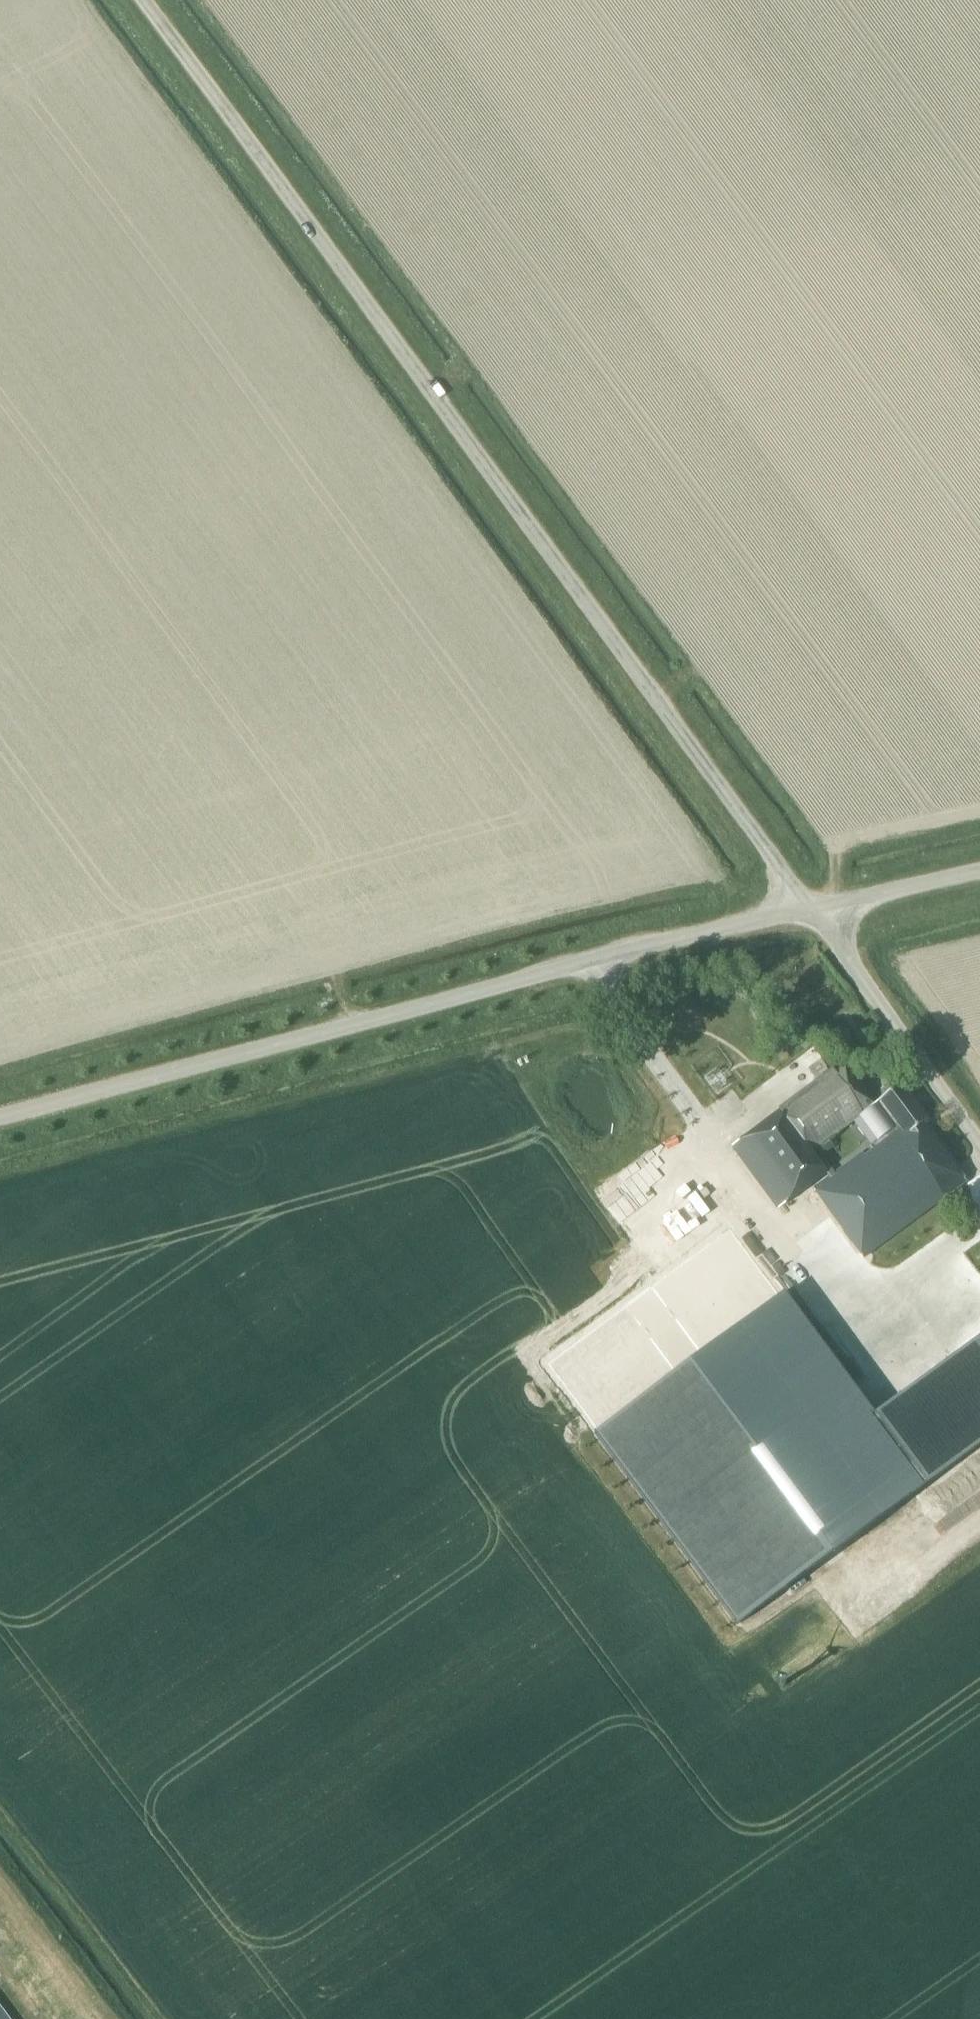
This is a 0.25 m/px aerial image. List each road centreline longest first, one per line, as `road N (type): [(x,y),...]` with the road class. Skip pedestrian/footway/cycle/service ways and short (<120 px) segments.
road 1 (unclassified): [(807,907),(144,0)]
road 2 (unclassified): [(0,1118),(807,907)]
road 3 (unclassified): [(979,1161),(807,907)]
road 4 (unclassified): [(807,907),(979,868)]

